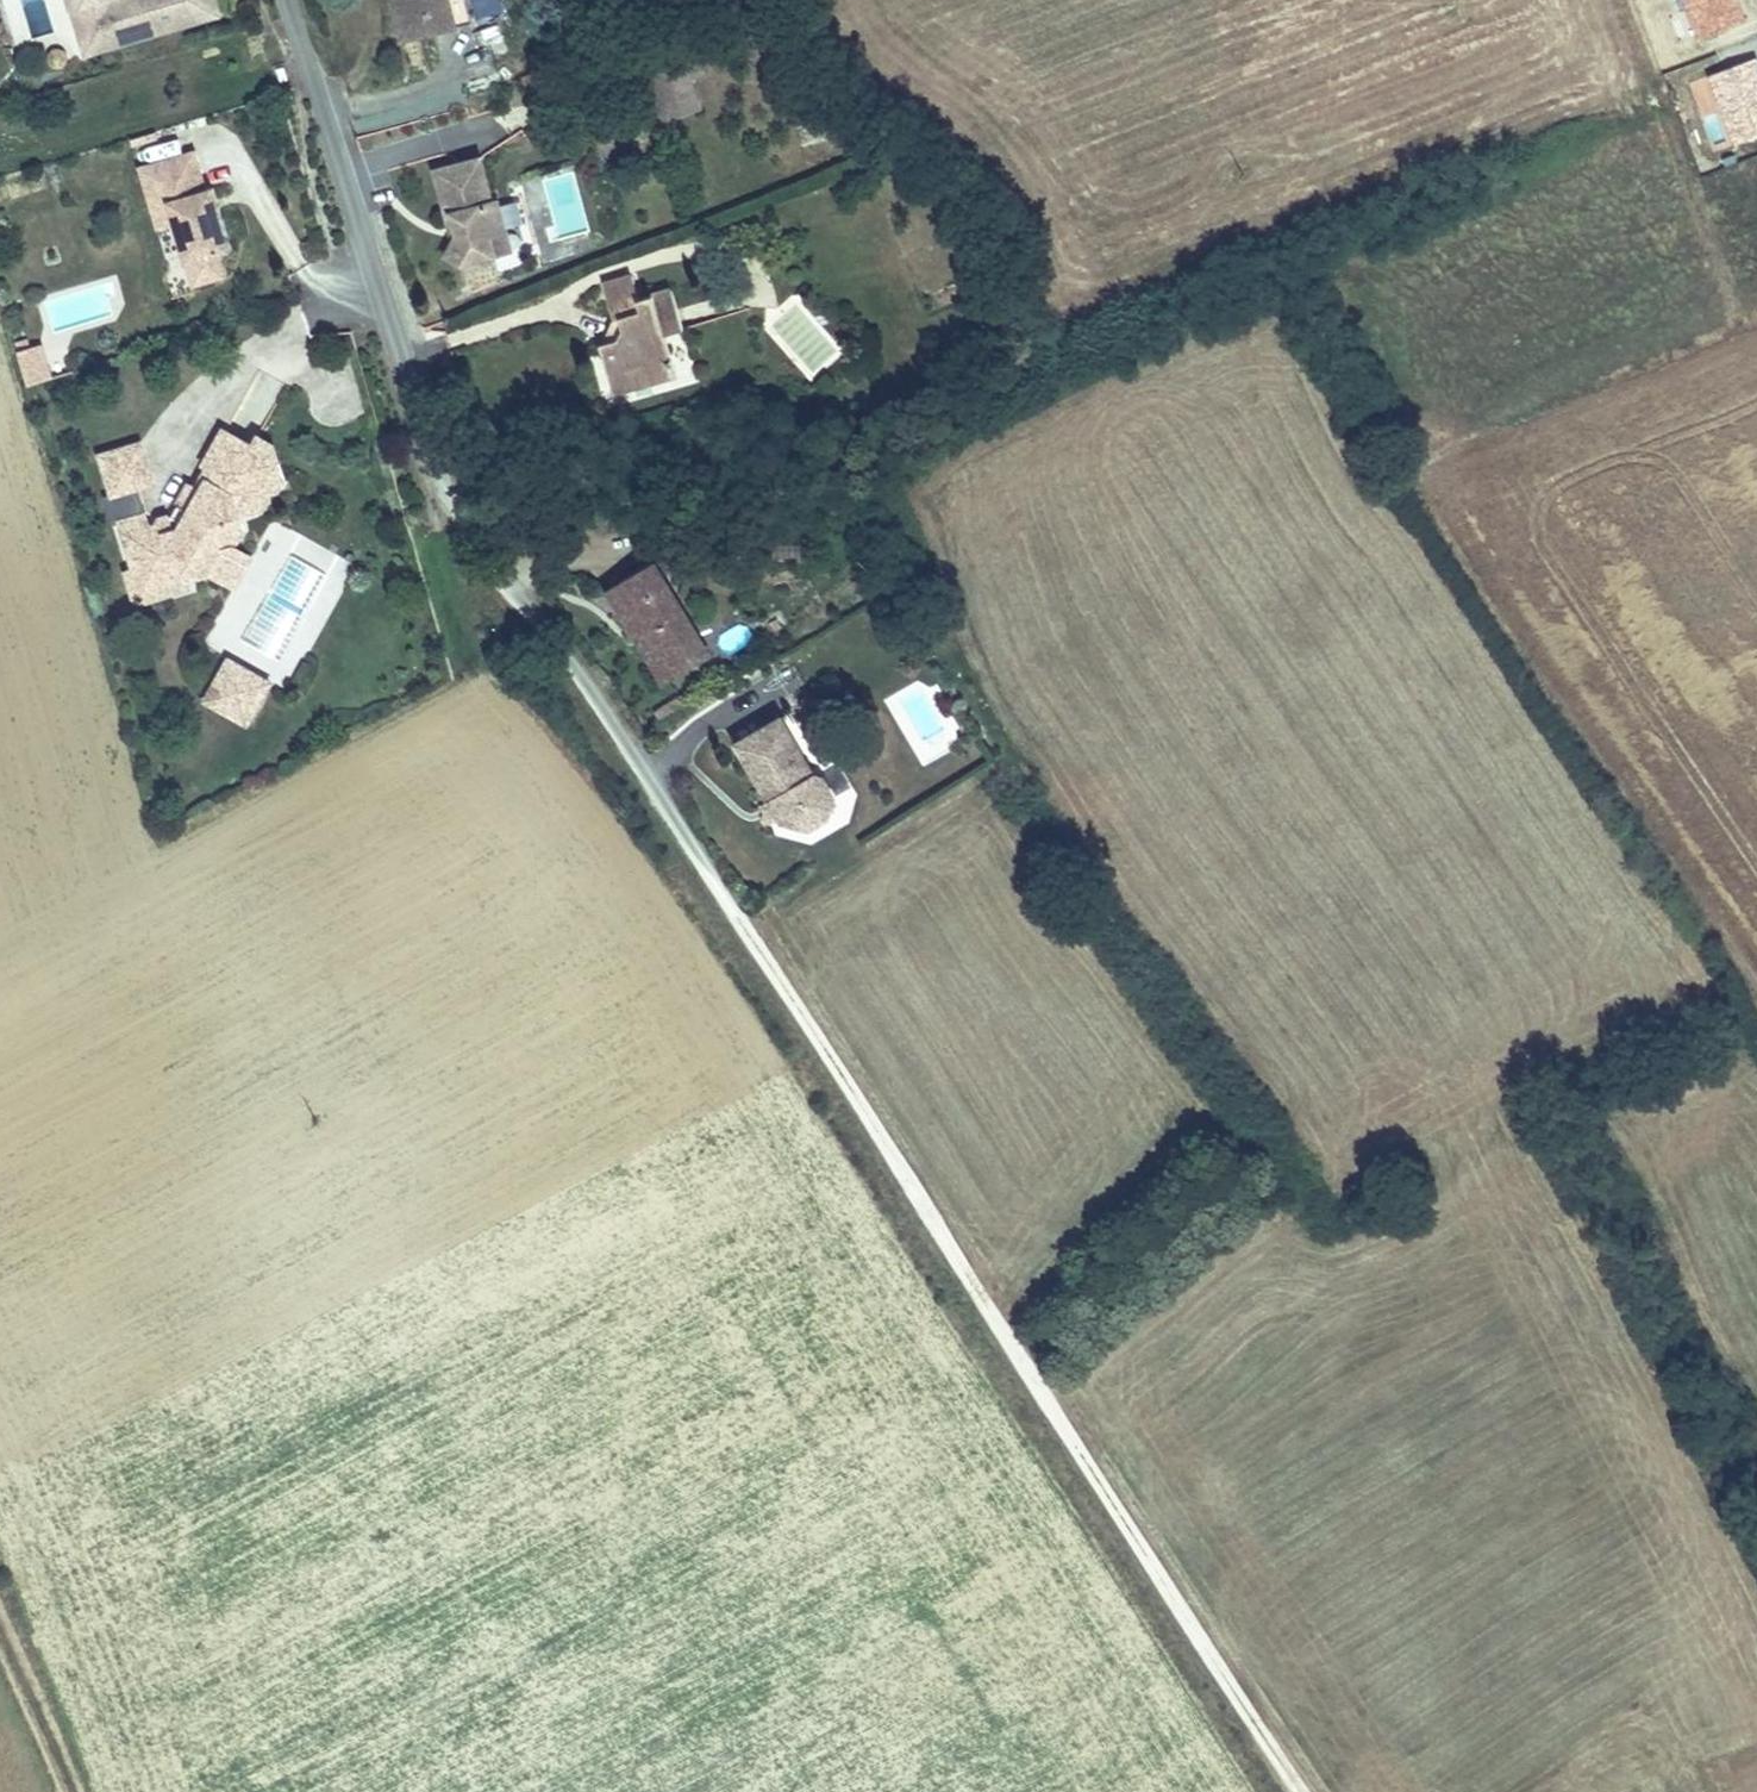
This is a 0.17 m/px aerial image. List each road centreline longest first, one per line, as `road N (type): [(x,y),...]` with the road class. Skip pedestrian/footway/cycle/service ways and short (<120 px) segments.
road 1 (residential): [(635,757),(482,553),(446,486),(291,0)]

